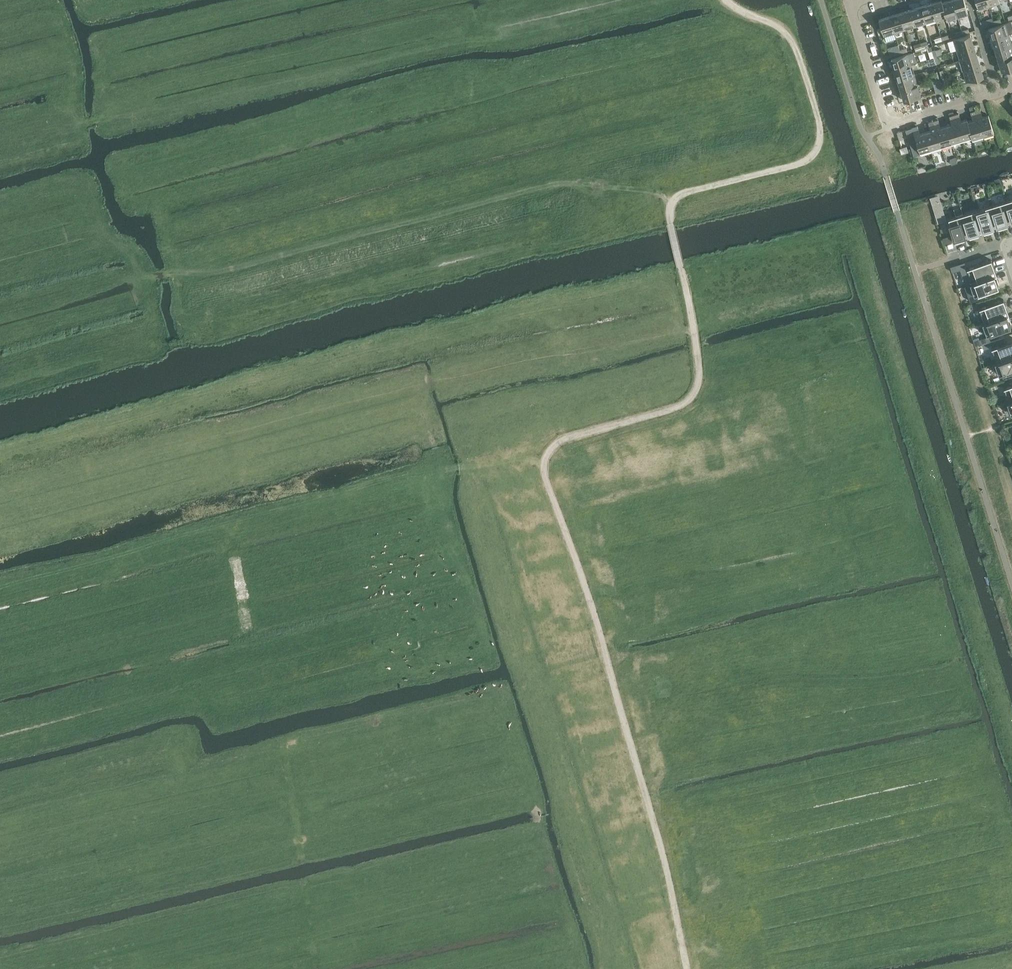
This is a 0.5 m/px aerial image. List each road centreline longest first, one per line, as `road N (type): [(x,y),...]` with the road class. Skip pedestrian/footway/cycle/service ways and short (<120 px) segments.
road 1 (track): [(689,968),(597,621),(547,474),(559,444),(676,409),(700,385),(672,206),(800,165),(817,149),(822,123),(796,45),(777,26),(726,0)]
road 2 (residential): [(1011,91),(893,125),(853,14),(859,1)]

